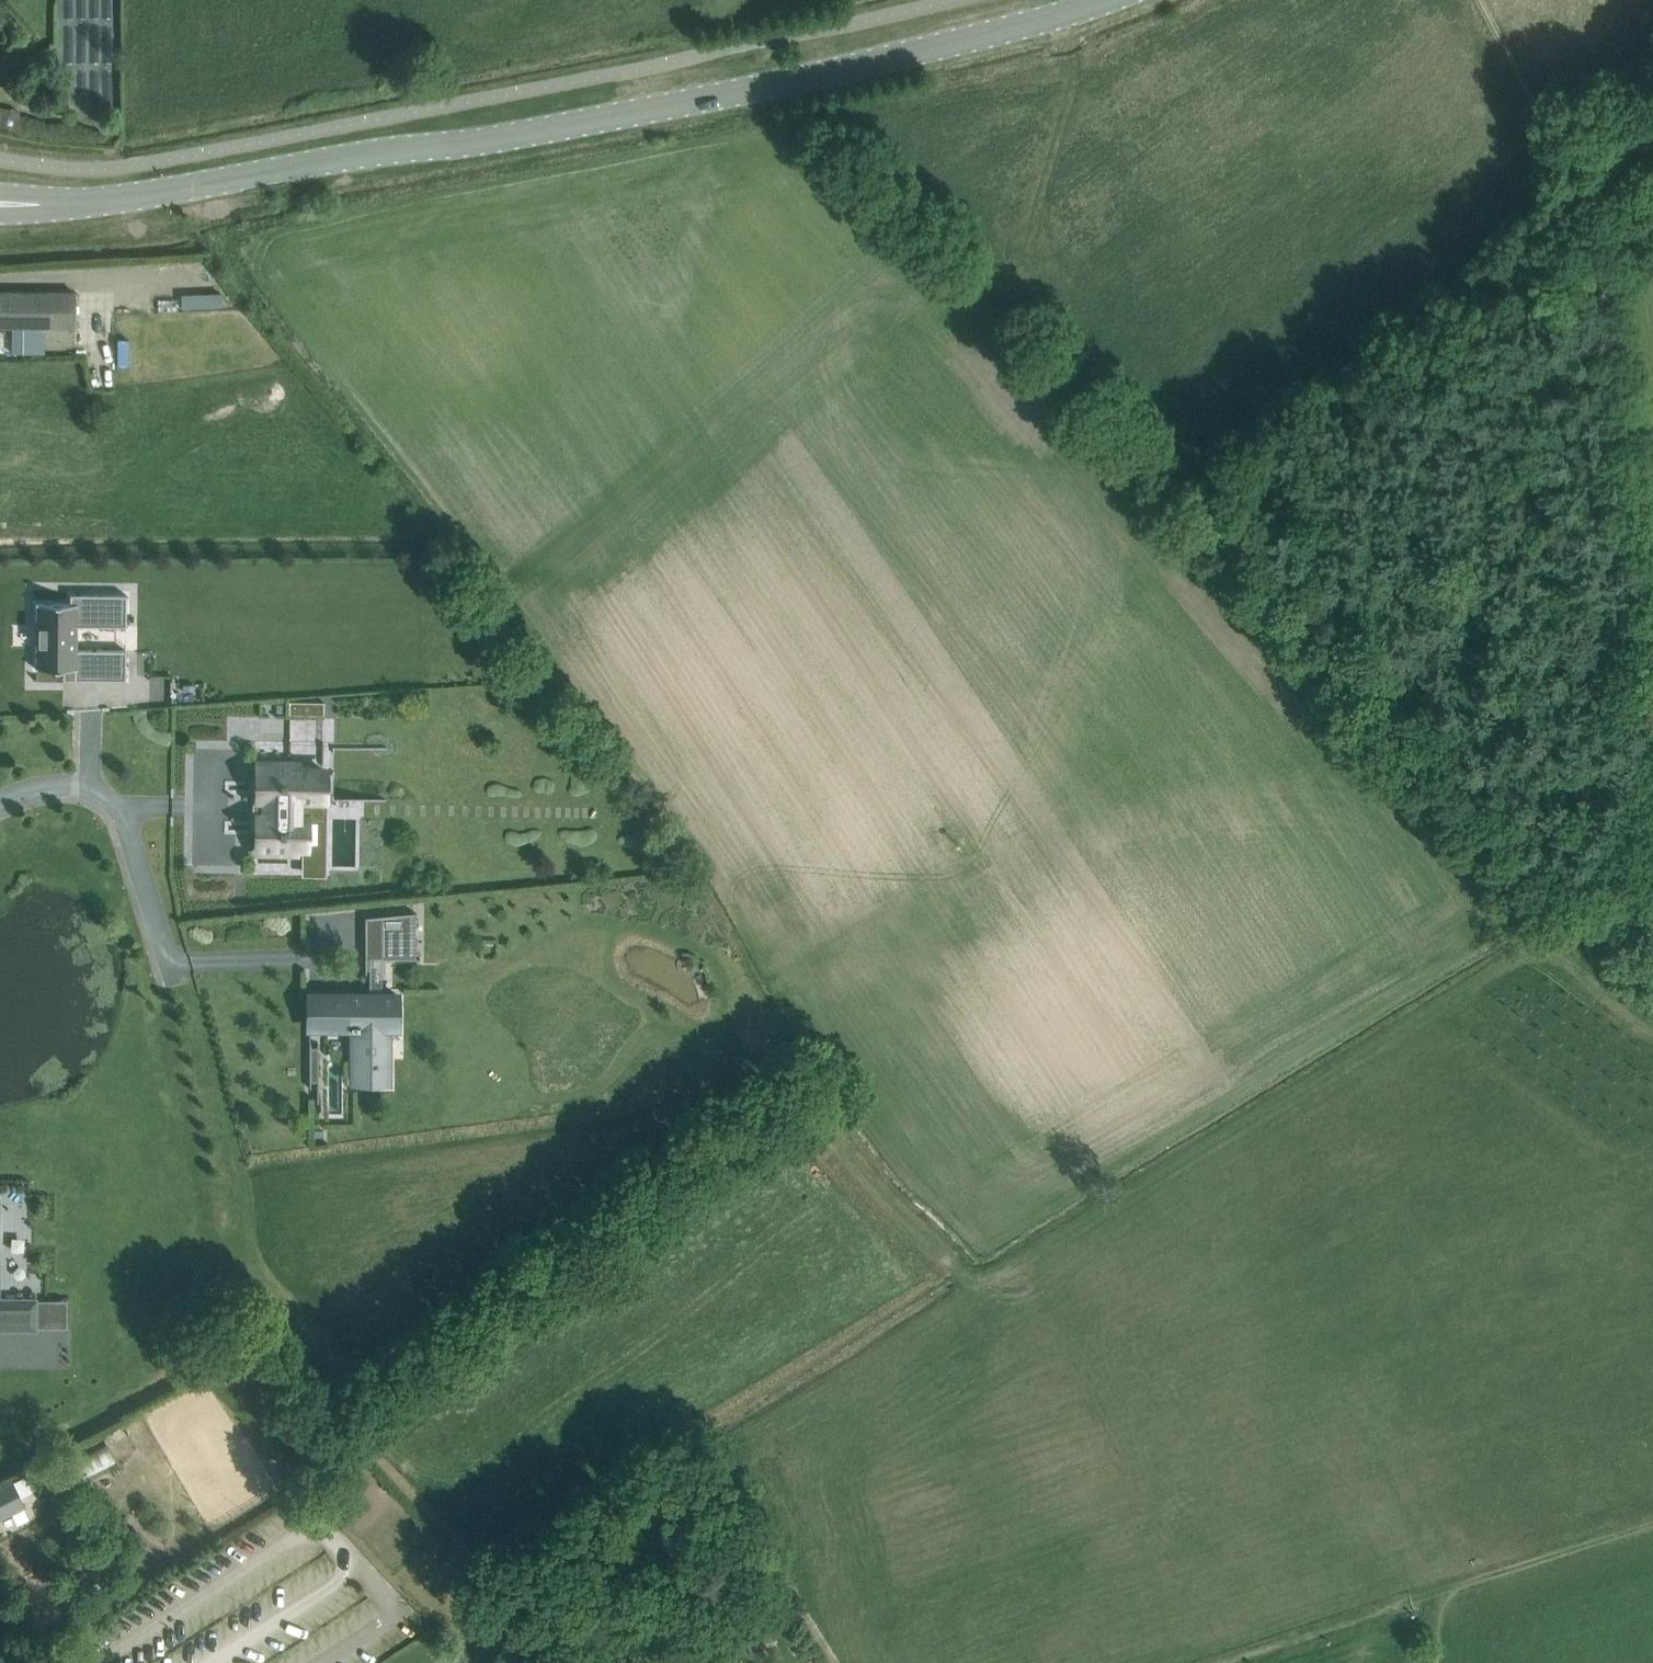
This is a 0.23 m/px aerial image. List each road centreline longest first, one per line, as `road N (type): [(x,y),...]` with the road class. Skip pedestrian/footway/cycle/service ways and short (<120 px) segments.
road 1 (unclassified): [(130,196),(494,139),(937,46),(1103,0)]
road 2 (unclassified): [(0,213),(130,196)]
road 3 (unclassified): [(130,196),(0,191)]

